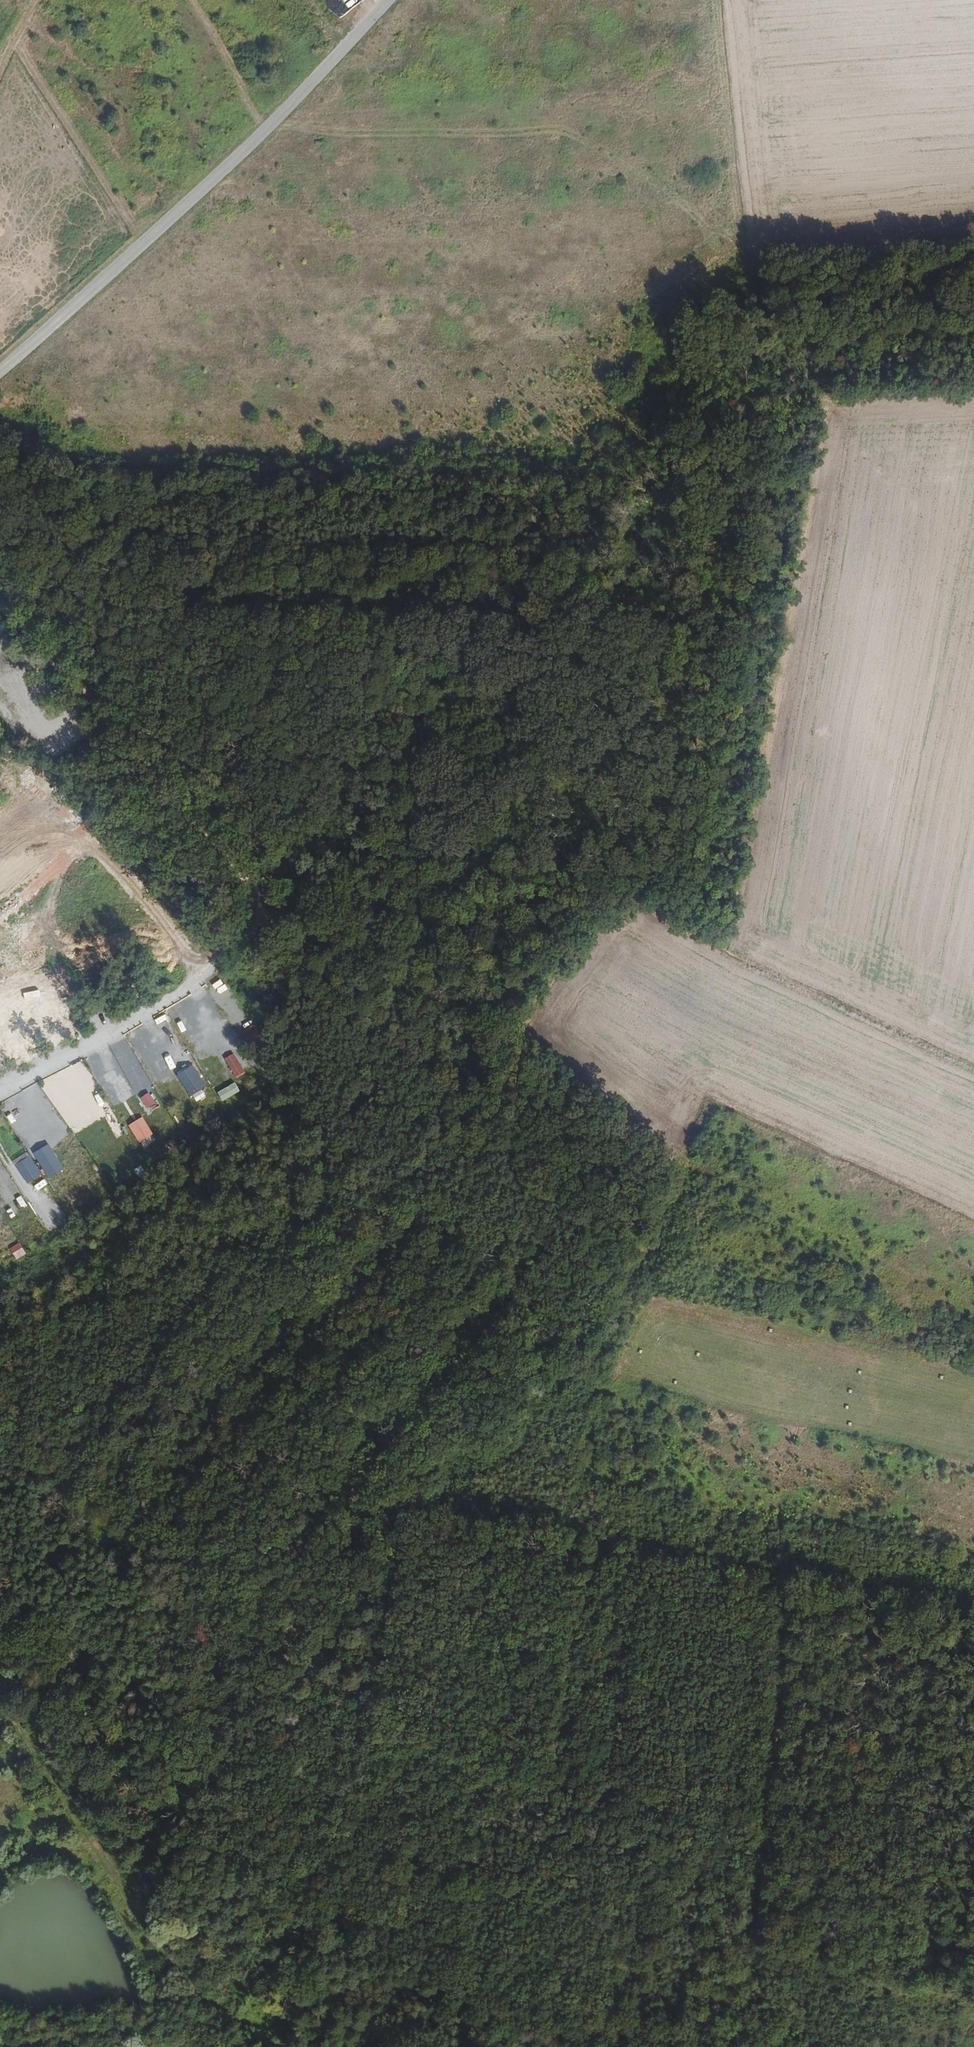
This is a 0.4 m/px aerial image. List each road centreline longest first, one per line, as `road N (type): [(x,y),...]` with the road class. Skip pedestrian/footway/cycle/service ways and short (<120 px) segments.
road 1 (tertiary): [(388,0),(253,144),(0,375)]
road 2 (track): [(273,2046),(227,2020),(98,1867),(0,1704)]

